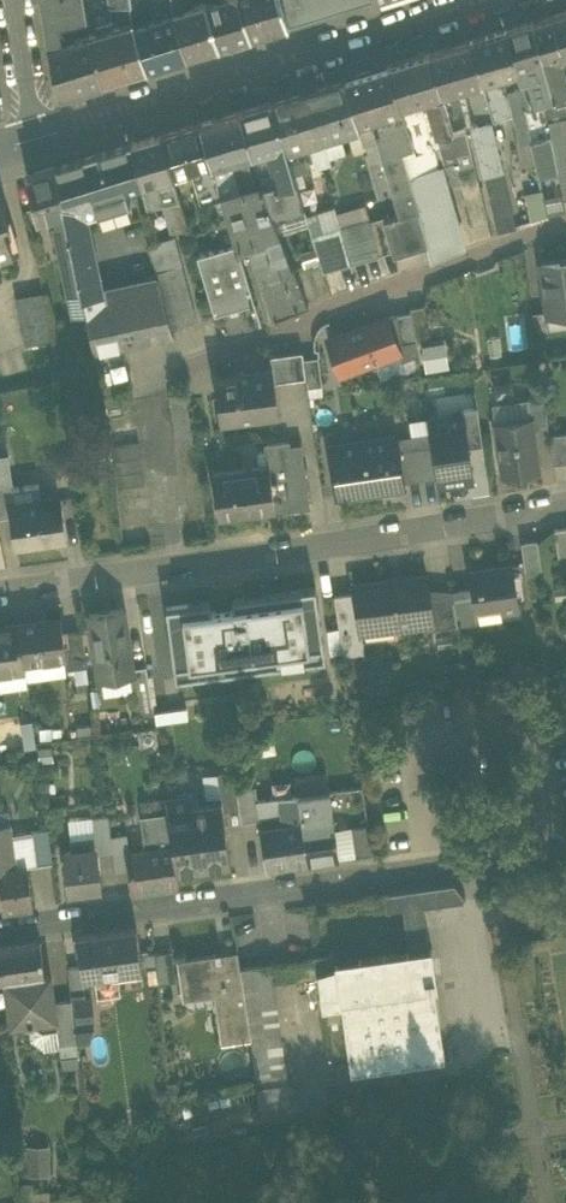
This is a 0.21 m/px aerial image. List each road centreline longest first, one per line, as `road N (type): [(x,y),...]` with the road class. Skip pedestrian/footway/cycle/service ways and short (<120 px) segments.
road 1 (residential): [(0,598),(565,501)]
road 2 (residential): [(565,845),(0,926)]
road 3 (unclassified): [(38,134),(492,0)]
road 4 (residential): [(565,223),(230,350)]
road 5 (residential): [(15,0),(38,134)]

